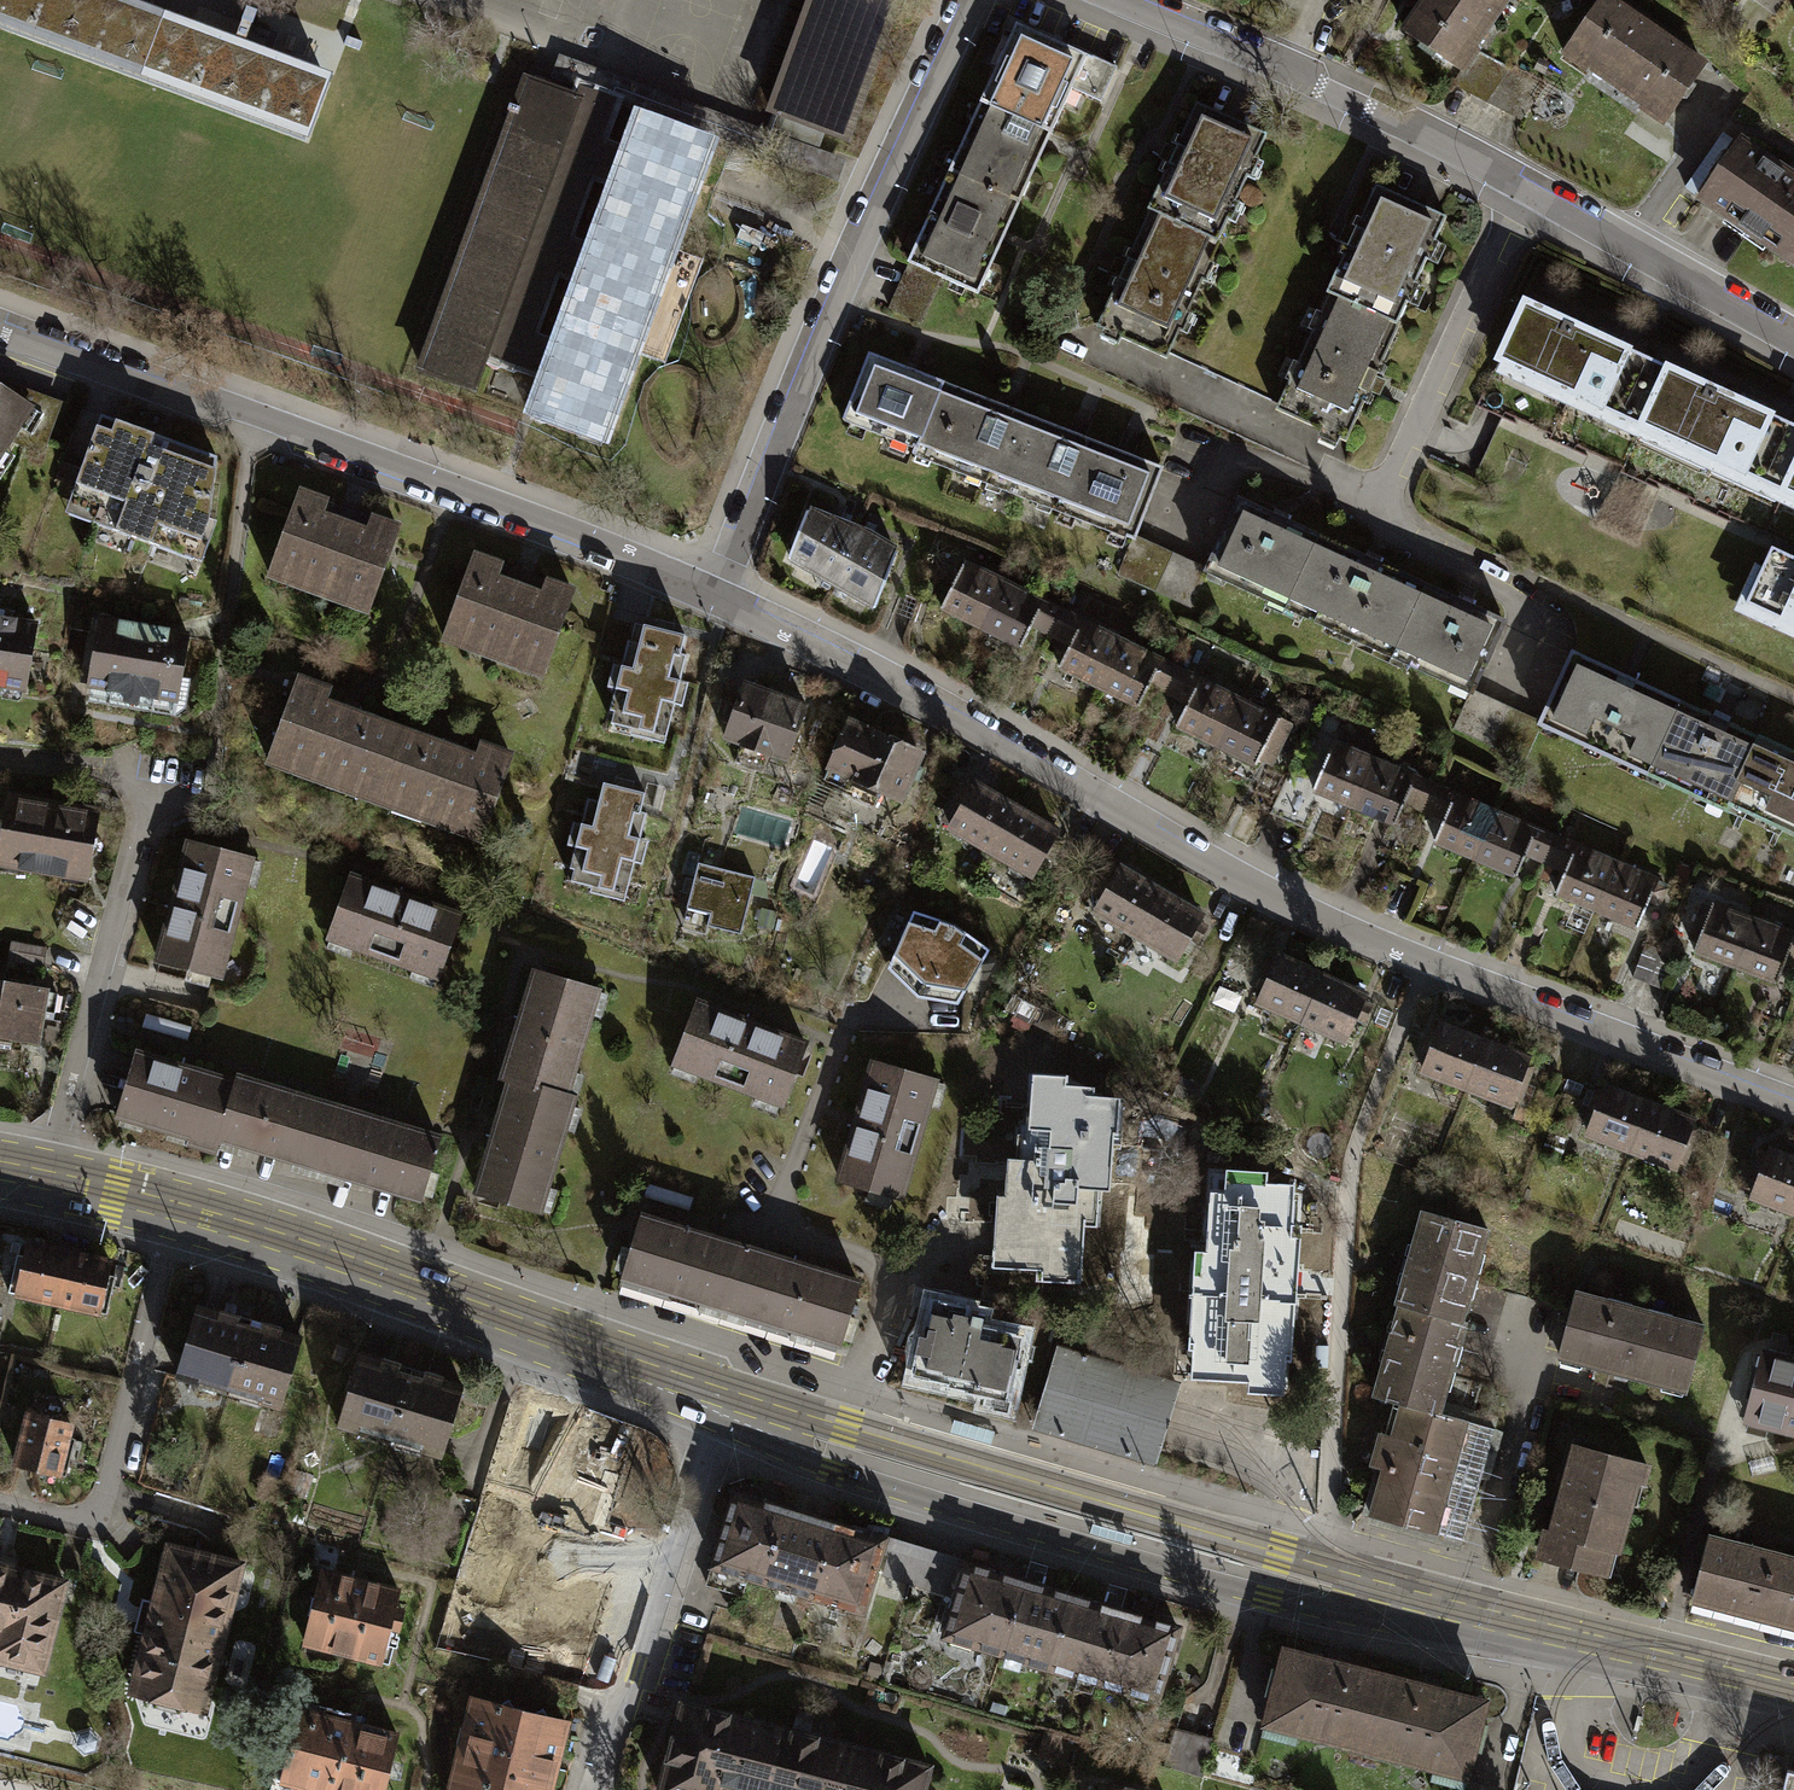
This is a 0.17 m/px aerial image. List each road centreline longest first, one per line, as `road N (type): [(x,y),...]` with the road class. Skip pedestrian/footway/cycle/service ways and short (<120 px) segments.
road 1 (residential): [(1793,1105),(1307,915),(903,687),(719,599)]
road 2 (residential): [(719,599),(456,487),(0,325)]
road 3 (residential): [(1793,342),(1347,97),(1124,0)]
road 4 (tertiary): [(722,1388),(755,1441),(832,1473),(1322,1611),(1390,1585)]
road 5 (tertiary): [(1390,1585),(722,1388)]
road 6 (residential): [(719,599),(856,253),(974,0)]
road 7 (tertiary): [(722,1388),(179,1202)]
road 8 (residential): [(47,1171),(148,796),(105,770),(0,759)]
road 9 (residential): [(0,1505),(90,1519),(179,1202)]
road 10 (residential): [(603,1789),(624,1674),(722,1388)]
road 11 (tertiary): [(1390,1585),(1793,1685)]
road 12 (tertiary): [(179,1202),(47,1171)]

